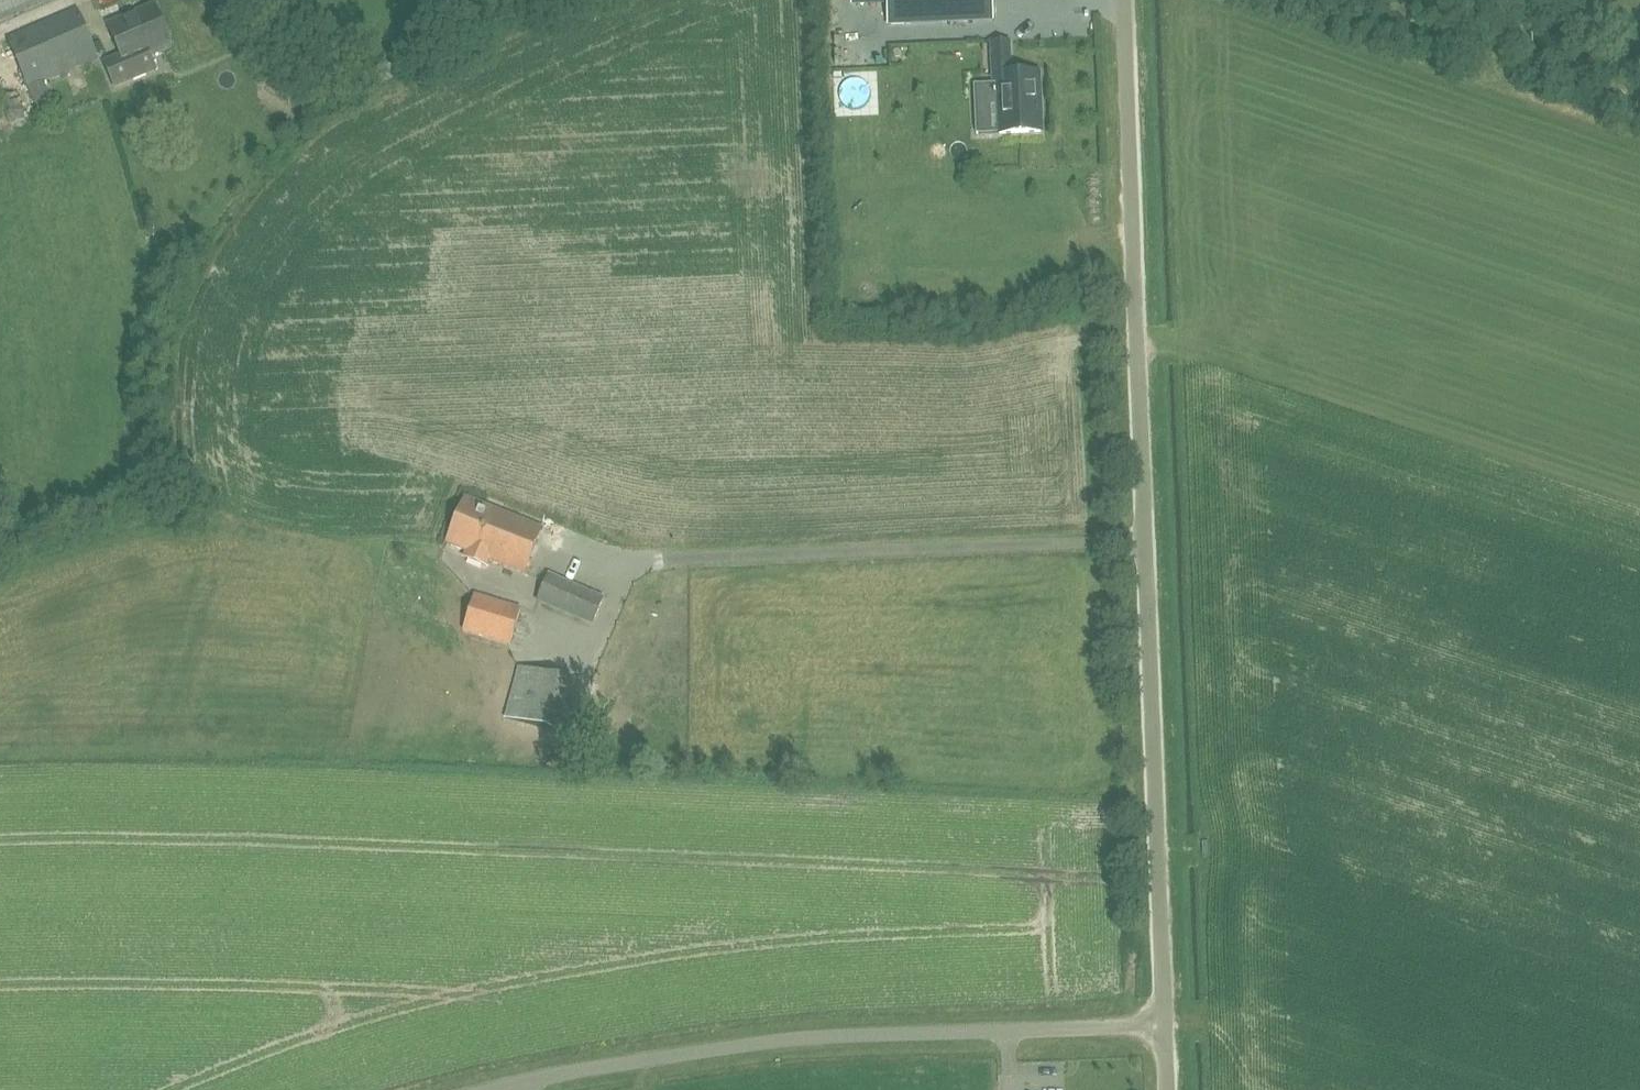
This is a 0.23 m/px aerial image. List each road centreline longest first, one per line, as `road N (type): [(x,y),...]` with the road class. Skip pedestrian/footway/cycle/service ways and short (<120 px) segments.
road 1 (unclassified): [(1164,1025),(1127,0)]
road 2 (unclassified): [(489,1089),(816,1037),(1164,1025)]

